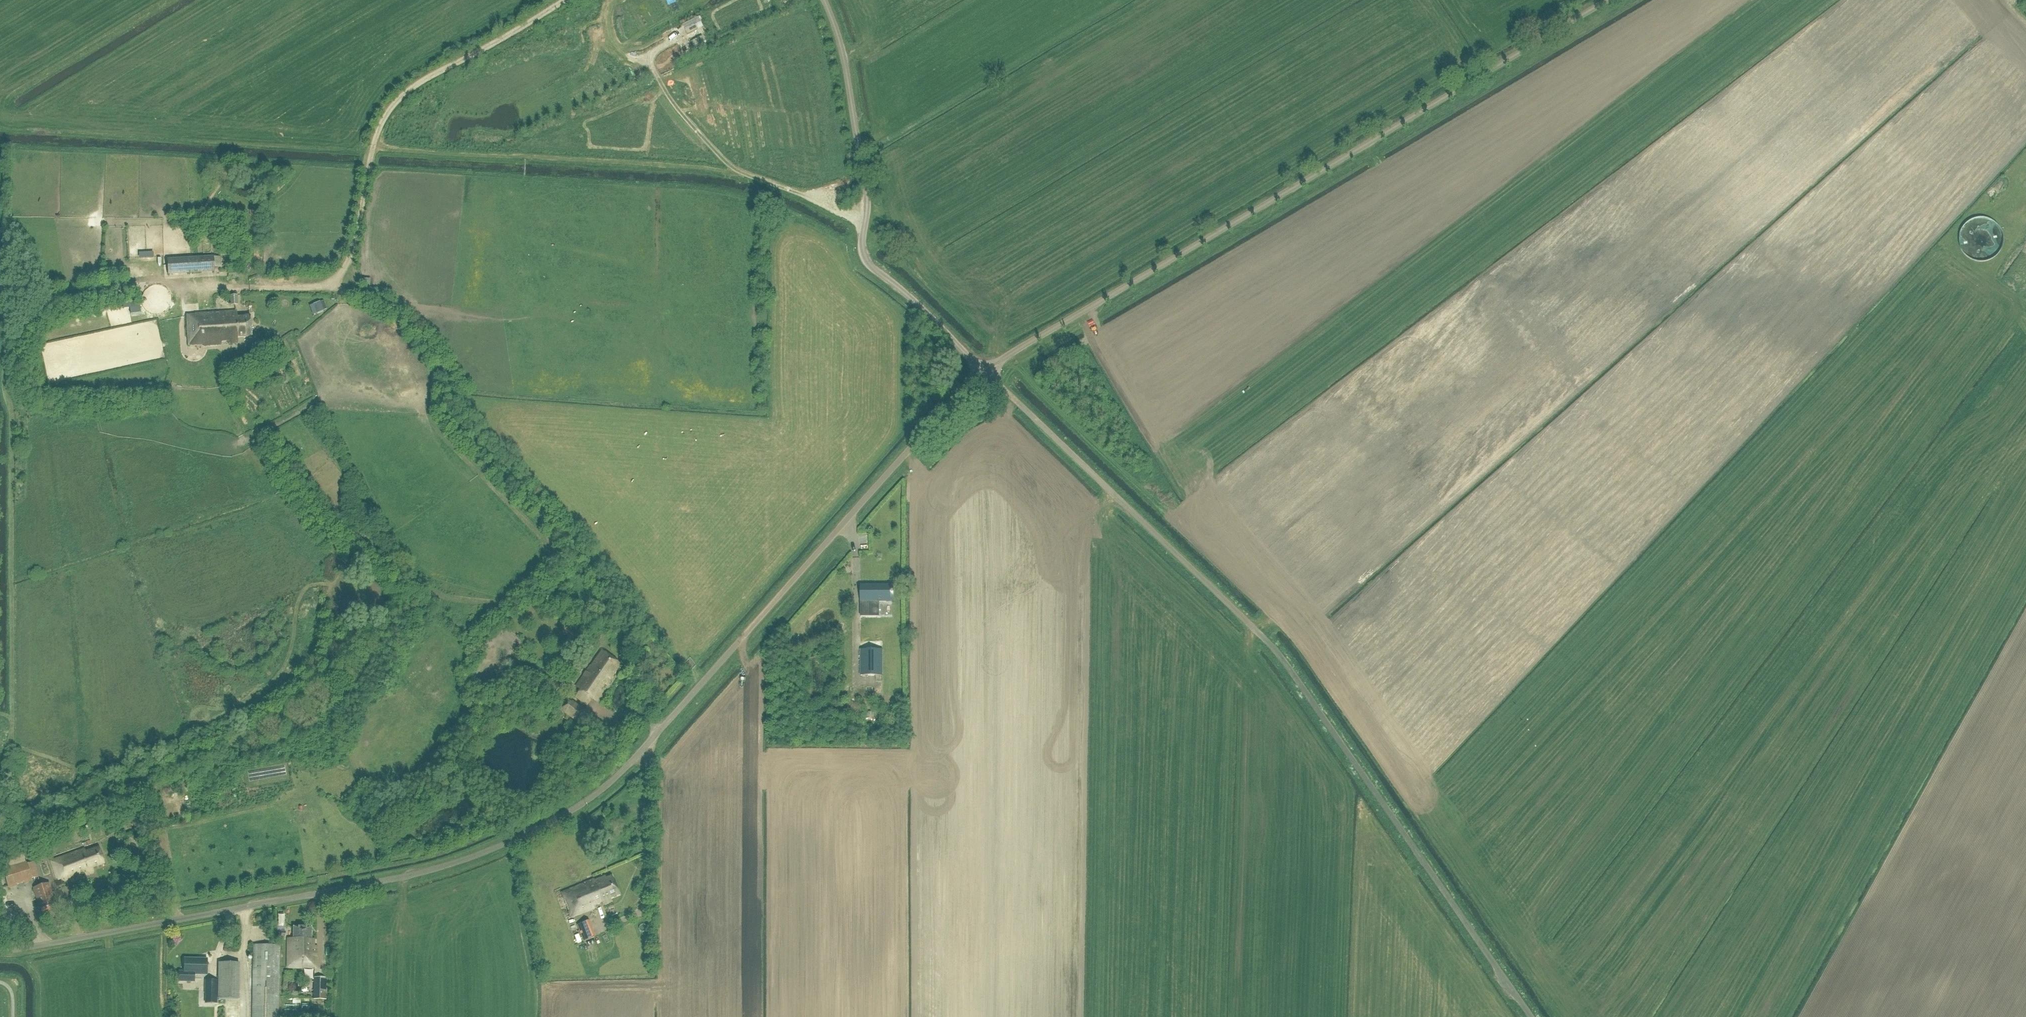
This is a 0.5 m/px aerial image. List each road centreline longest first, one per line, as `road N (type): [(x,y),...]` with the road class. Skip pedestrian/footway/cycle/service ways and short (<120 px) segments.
road 1 (unclassified): [(0,950),(400,879),(491,850),(586,802),(984,372)]
road 2 (unclassified): [(1531,1016),(1272,647),(984,372)]
road 3 (unclassified): [(984,372),(1608,0)]
road 4 (track): [(566,0),(395,102),(377,132),(351,252),(337,278),(319,287),(228,289)]
road 5 (unclassified): [(984,372),(863,254),(866,185),(840,40),(824,0)]

